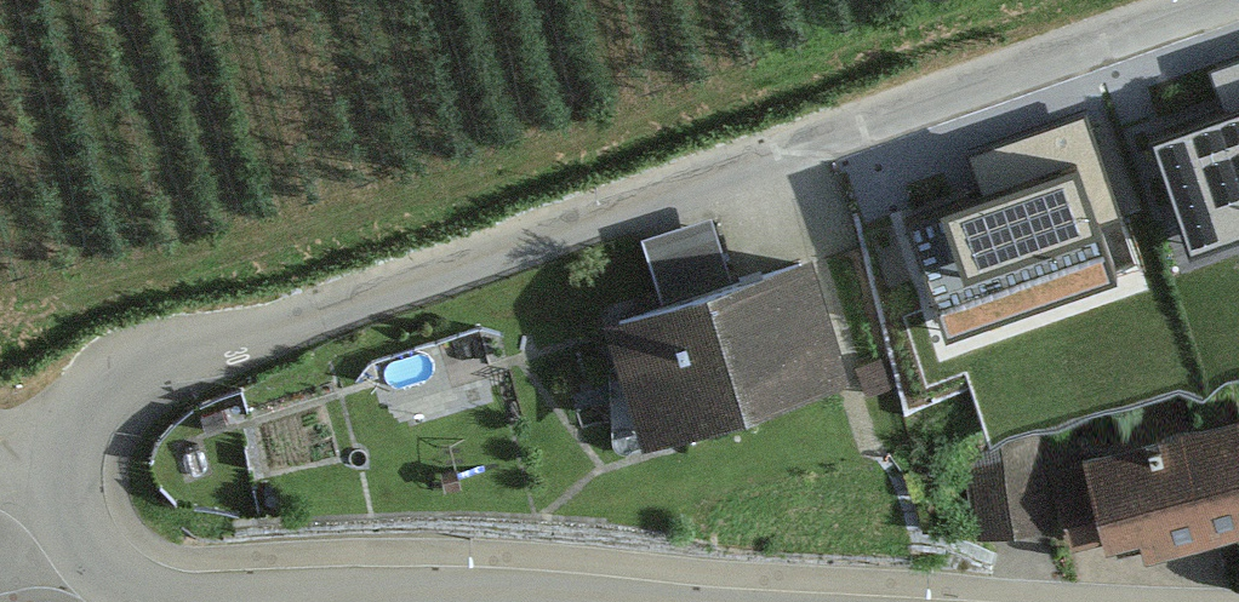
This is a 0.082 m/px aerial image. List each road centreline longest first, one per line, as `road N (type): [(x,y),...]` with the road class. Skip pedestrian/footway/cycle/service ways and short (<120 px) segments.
road 1 (residential): [(72,485),(97,414),(143,373),(1231,0)]
road 2 (residential): [(717,601),(523,593),(222,597),(141,585),(93,545),(72,485)]

